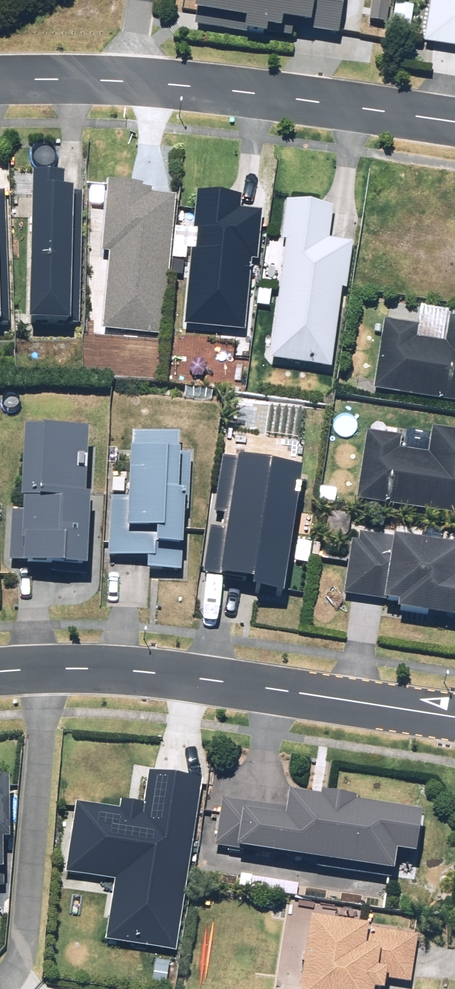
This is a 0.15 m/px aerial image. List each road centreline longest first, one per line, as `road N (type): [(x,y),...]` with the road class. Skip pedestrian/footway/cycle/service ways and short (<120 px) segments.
road 1 (residential): [(454,717),(146,673),(0,672)]
road 2 (residential): [(128,82),(454,123)]
road 3 (residential): [(0,81),(128,82)]

